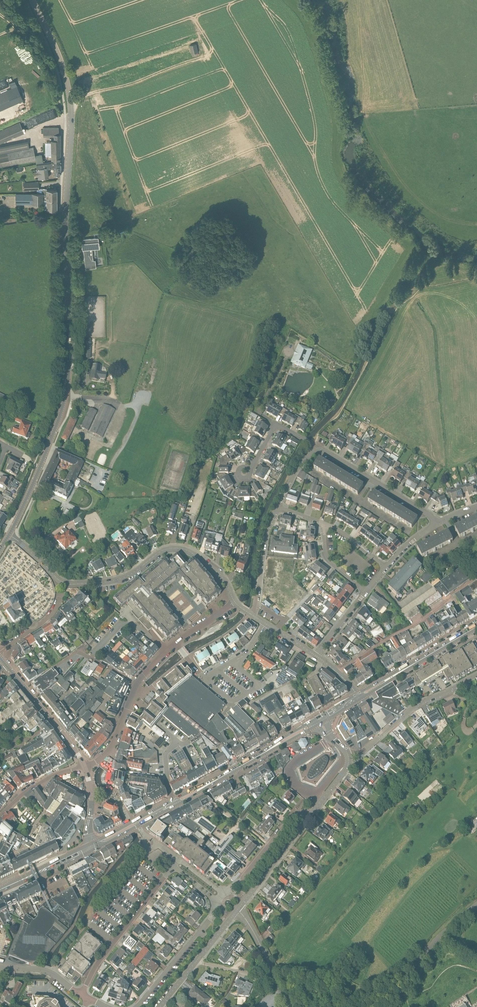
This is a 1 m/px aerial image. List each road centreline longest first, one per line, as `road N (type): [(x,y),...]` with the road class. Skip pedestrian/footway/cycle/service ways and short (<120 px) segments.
road 1 (secondary): [(69,324),(71,110),(61,61),(33,0)]
road 2 (unclassified): [(234,601),(223,577),(185,549),(160,551),(120,579),(68,583),(10,533)]
road 3 (secondary): [(10,533),(61,413),(70,364)]
road 4 (residential): [(338,673),(476,578)]
road 5 (unclassified): [(84,766),(110,749),(136,685),(176,643)]
road 6 (unclassified): [(81,993),(173,866)]
road 7 (track): [(71,110),(89,93),(198,58),(198,42)]
road 8 (unclassified): [(476,904),(361,1006)]
road 9 (primary): [(94,850),(218,779)]
road 10 (primary): [(218,779),(91,843)]
road 11 (residential): [(438,522),(318,449)]
road 12 (unclassified): [(136,1006),(219,900)]
road 13 (secondary): [(84,766),(5,664)]
road 14 (unclassified): [(159,1006),(237,910)]

